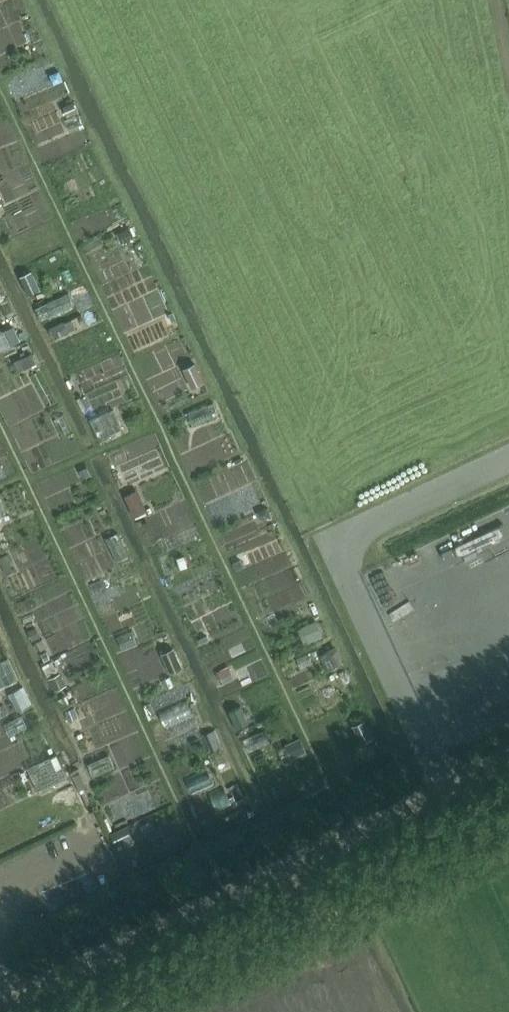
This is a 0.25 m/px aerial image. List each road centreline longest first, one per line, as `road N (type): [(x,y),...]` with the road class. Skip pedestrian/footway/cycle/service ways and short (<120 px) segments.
road 1 (unclassified): [(0,1006),(508,755)]

